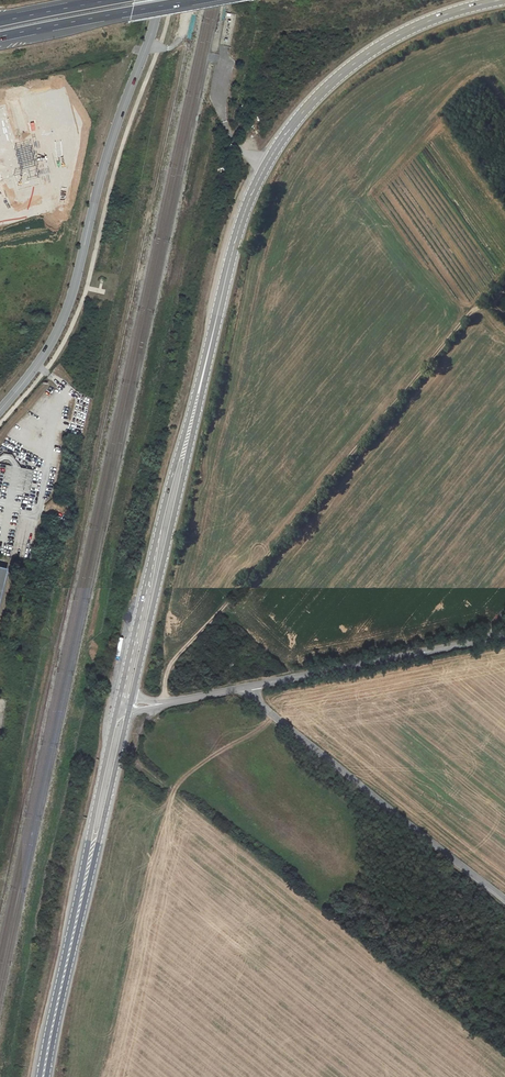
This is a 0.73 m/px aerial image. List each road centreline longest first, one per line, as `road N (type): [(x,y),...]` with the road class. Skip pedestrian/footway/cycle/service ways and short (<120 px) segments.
road 1 (track): [(197,0),(0,911)]
road 2 (primary): [(500,0),(434,19),(382,44),(297,120),(243,216),(207,357)]
road 3 (unclassified): [(0,411),(49,346),(67,307),(158,0)]
road 4 (primary): [(118,703),(39,1076)]
road 5 (primary): [(47,1076),(130,705)]
road 6 (primary): [(207,357),(118,703)]
road 7 (primary): [(130,705),(207,357)]
road 8 (unclassified): [(252,689),(264,709),(504,902)]
road 9 (unclassified): [(252,689),(504,637)]
road 10 (motorway): [(0,37),(192,0)]
road 11 (unclassified): [(130,705),(252,689)]

